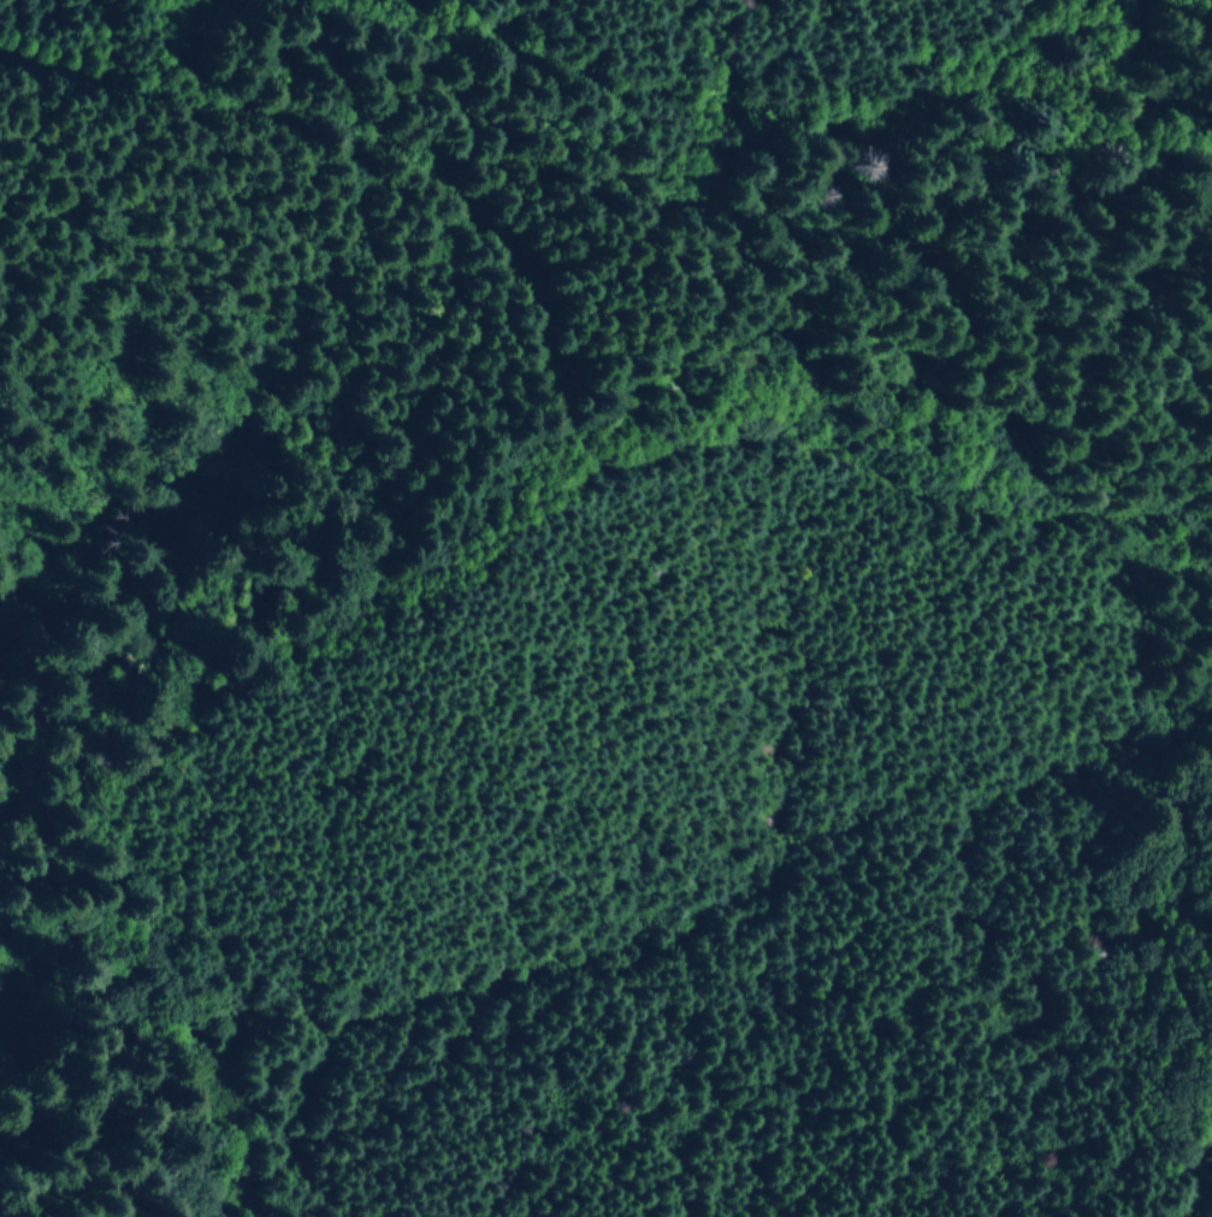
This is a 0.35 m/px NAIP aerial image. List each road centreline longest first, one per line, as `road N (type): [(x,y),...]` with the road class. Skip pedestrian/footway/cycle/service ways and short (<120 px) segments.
road 1 (track): [(956,0),(898,52),(839,160),(876,378),(1029,456),(1211,464)]
road 2 (track): [(1211,1059),(1157,1216)]

